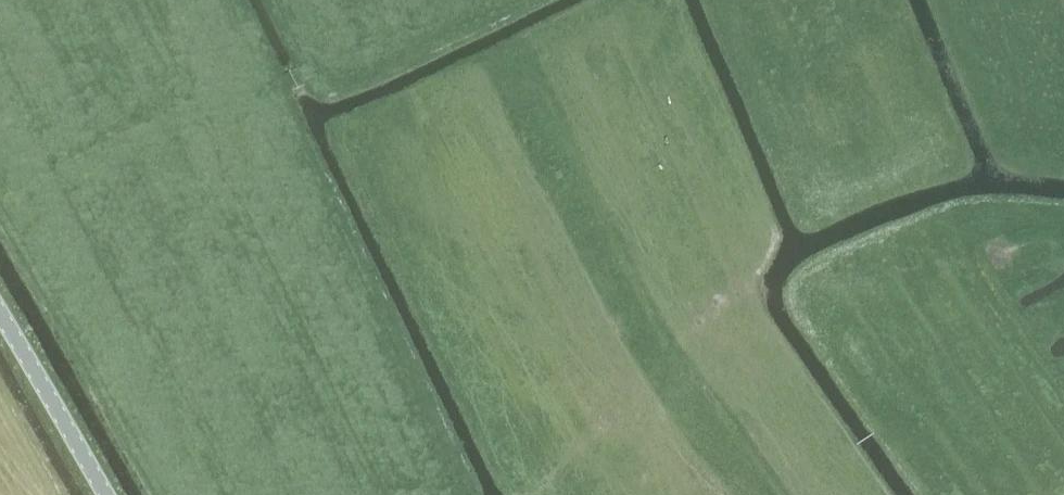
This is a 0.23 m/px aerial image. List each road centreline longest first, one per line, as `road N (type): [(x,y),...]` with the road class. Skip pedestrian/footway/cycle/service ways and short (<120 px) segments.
road 1 (unclassified): [(104,494),(0,317)]

